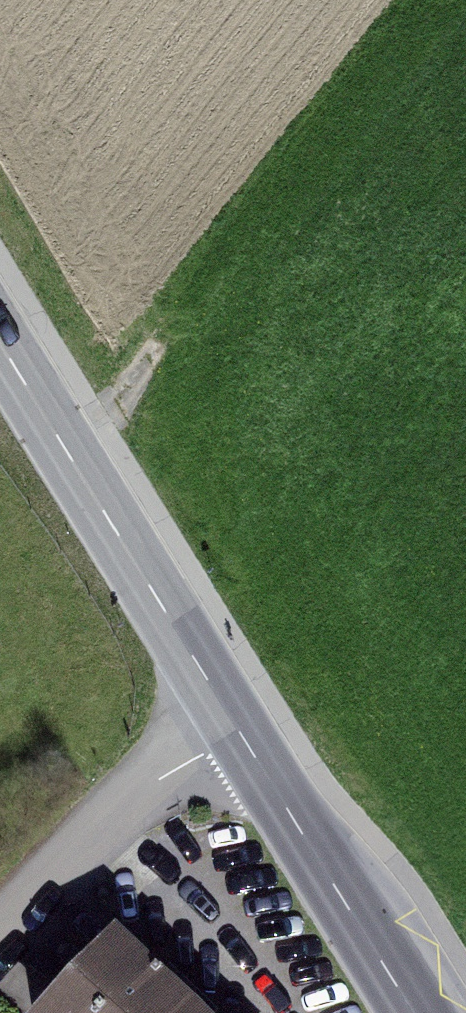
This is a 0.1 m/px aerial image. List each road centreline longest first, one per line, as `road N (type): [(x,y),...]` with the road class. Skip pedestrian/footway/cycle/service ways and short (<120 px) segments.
road 1 (secondary): [(237,730),(0,341)]
road 2 (track): [(338,101),(223,240),(119,405),(66,449)]
road 3 (secondary): [(413,1012),(237,730)]
road 4 (residential): [(0,928),(81,839),(157,777),(237,730)]

